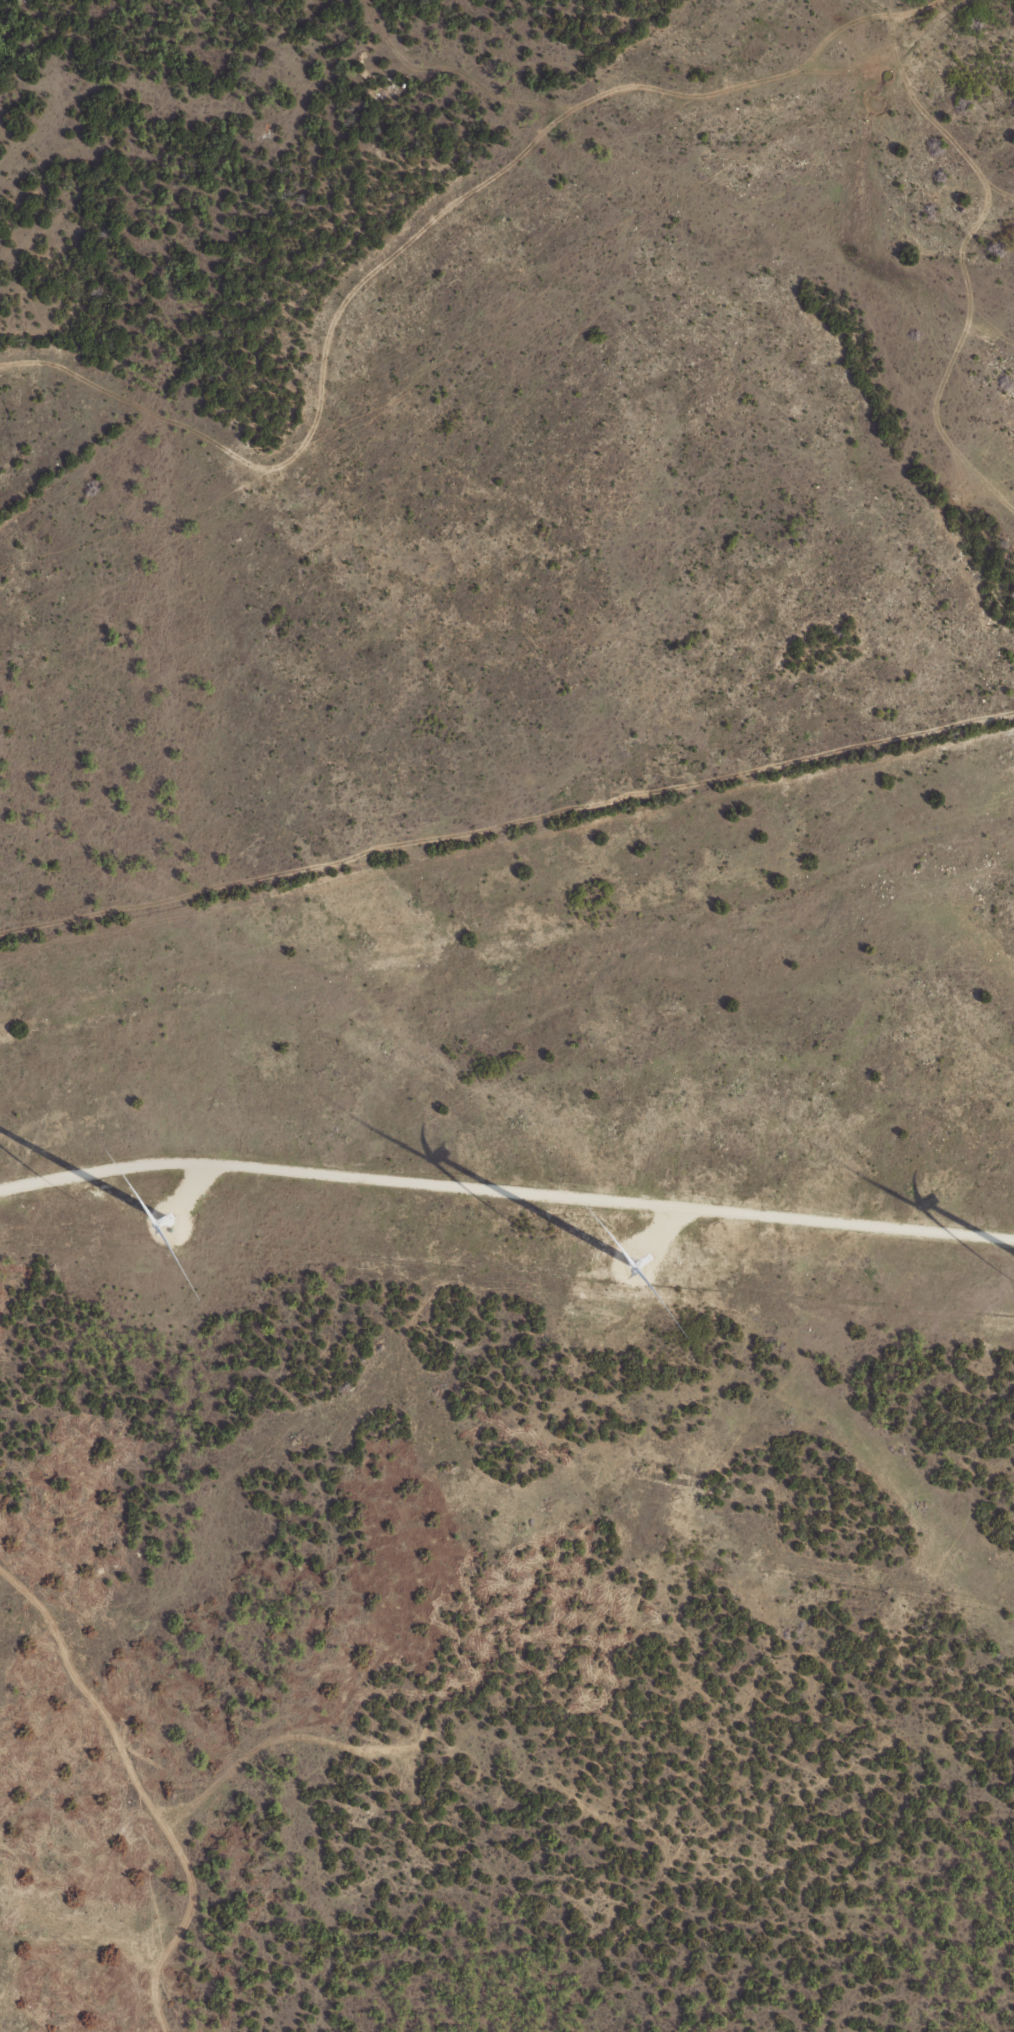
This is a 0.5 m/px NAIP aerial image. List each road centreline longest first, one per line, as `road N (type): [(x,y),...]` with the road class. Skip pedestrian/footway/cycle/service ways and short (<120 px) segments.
road 1 (track): [(0,1606),(87,1660),(240,1733),(621,1813),(678,1871),(1013,1954)]
road 2 (residential): [(1013,857),(0,1072)]

